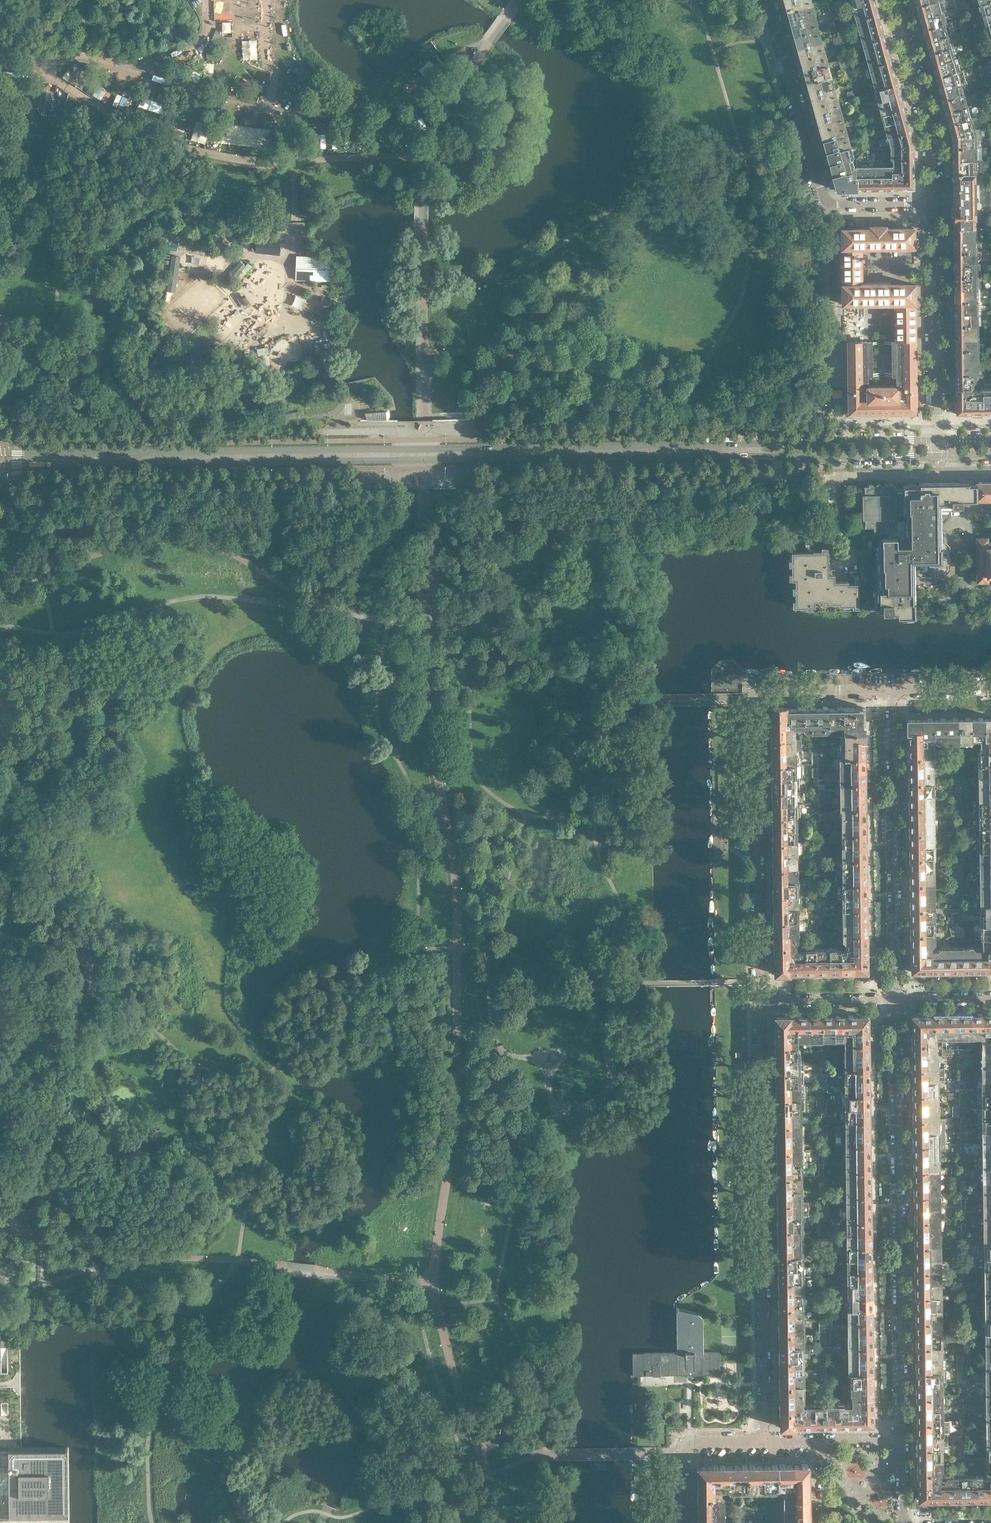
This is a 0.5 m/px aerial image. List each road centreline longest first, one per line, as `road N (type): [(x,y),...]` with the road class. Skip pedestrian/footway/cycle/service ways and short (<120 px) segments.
road 1 (tertiary): [(0,466),(937,456)]
road 2 (tertiary): [(936,439),(0,452)]
road 3 (residential): [(900,1443),(896,1000)]
road 4 (residential): [(892,689),(775,689),(754,697),(759,1000)]
road 5 (residential): [(759,1000),(764,1441)]
road 6 (residential): [(769,0),(827,204),(935,200)]
road 7 (residential): [(896,1000),(892,689)]
road 8 (residential): [(936,439),(935,200)]
road 9 (residential): [(935,200),(933,140),(893,0)]
road 10 (residential): [(764,1441),(692,1441),(682,1451),(683,1522)]
road 11 (residential): [(759,1000),(896,1000)]

